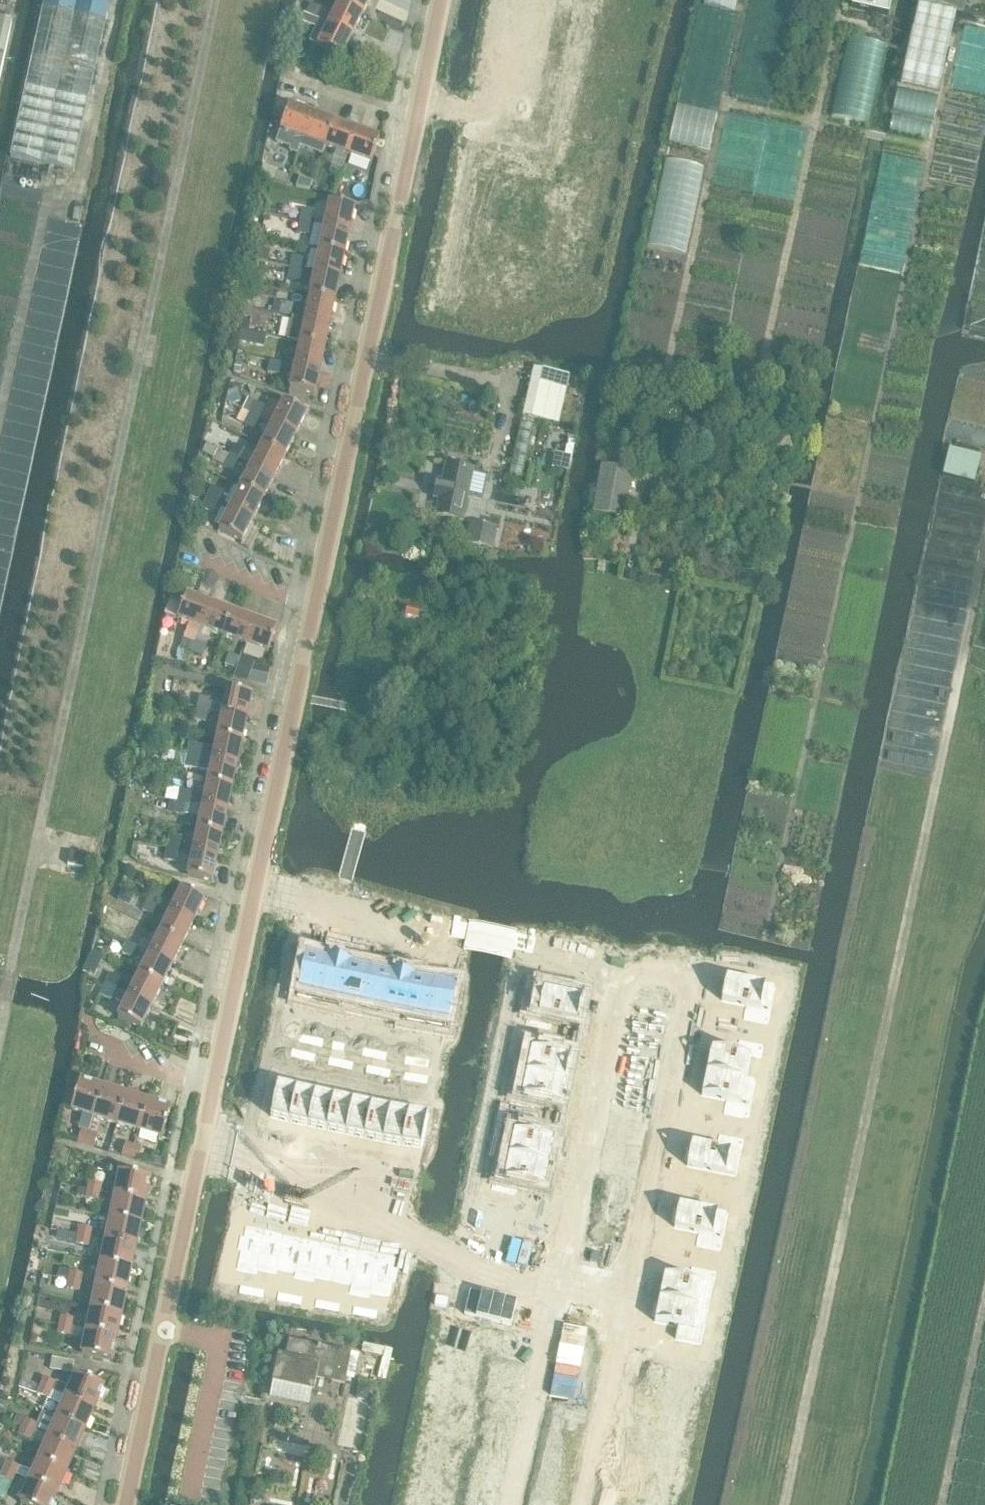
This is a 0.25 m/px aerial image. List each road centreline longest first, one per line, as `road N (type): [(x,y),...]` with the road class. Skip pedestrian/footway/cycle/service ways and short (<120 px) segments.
road 1 (track): [(0,1034),(216,0)]
road 2 (residential): [(516,1504),(621,975),(605,959),(260,889)]
road 3 (tertiary): [(317,608),(420,118)]
road 4 (tertiary): [(126,1504),(201,1160)]
road 5 (tertiary): [(260,889),(317,608)]
road 6 (tertiary): [(216,1090),(260,889)]
road 7 (residential): [(389,1195),(201,1160)]
road 8 (residential): [(216,1090),(93,1048)]

